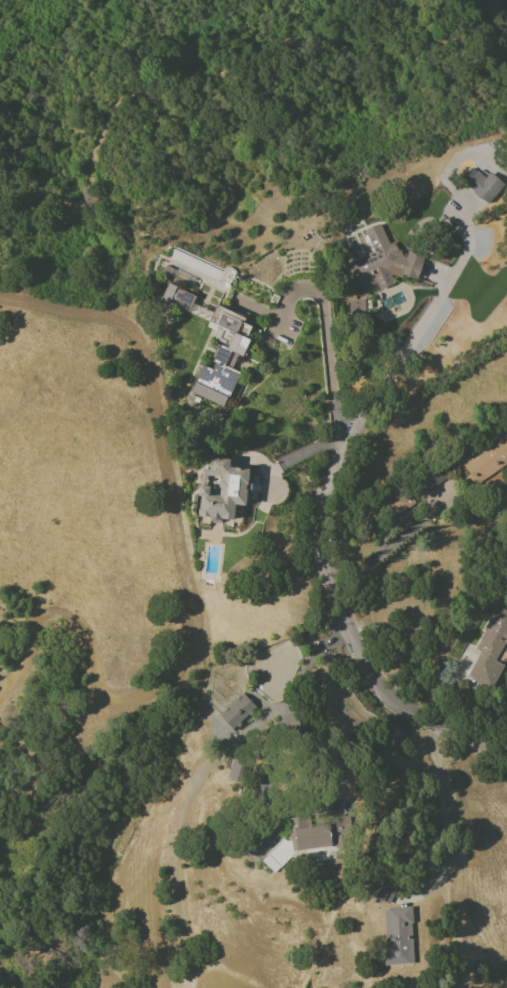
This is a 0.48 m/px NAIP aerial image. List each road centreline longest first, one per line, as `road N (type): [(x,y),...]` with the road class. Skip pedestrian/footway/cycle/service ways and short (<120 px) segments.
road 1 (residential): [(506,758),(408,707),(374,679),(311,528),(346,426)]

